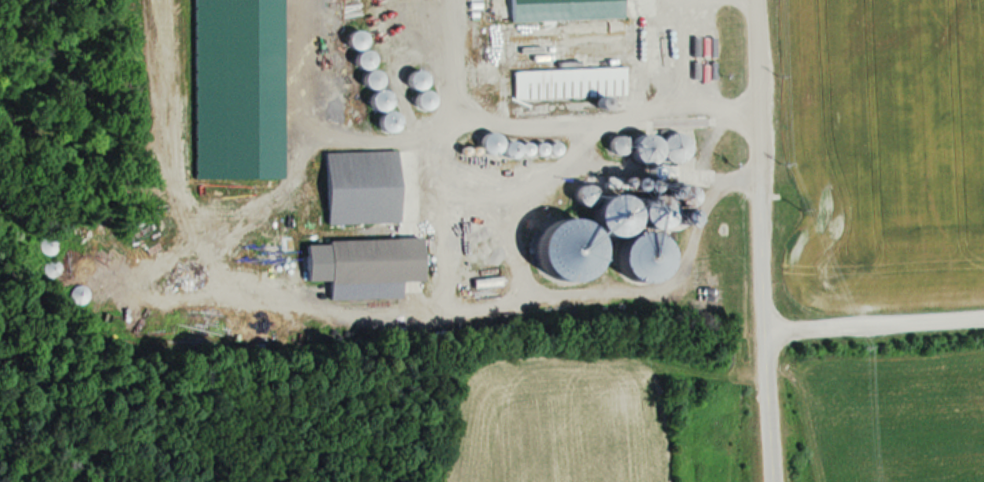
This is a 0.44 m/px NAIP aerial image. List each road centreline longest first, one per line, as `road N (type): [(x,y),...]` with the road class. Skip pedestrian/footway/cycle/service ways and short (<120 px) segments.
road 1 (residential): [(757,167),(773,481)]
road 2 (residential): [(765,326),(983,311)]
road 3 (residential): [(749,0),(757,167)]

